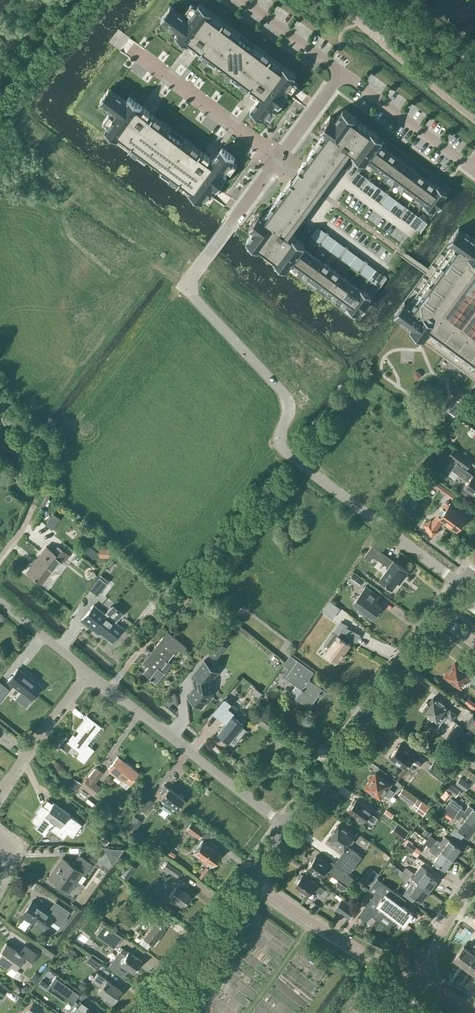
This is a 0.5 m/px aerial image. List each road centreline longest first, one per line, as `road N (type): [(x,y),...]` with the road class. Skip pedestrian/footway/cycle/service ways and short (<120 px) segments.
road 1 (residential): [(340,72),(232,222),(197,241),(188,287),(285,399),(283,452),(463,583)]
road 2 (secondary): [(285,826),(439,616)]
road 3 (residential): [(285,826),(86,673)]
road 4 (residential): [(416,981),(247,878)]
road 5 (residential): [(340,72),(474,174)]
road 6 (secondary): [(148,1012),(247,878)]
road 7 (residential): [(474,120),(350,16)]
road 8 (residential): [(0,793),(86,673)]
road 9 (residential): [(244,0),(340,72)]

